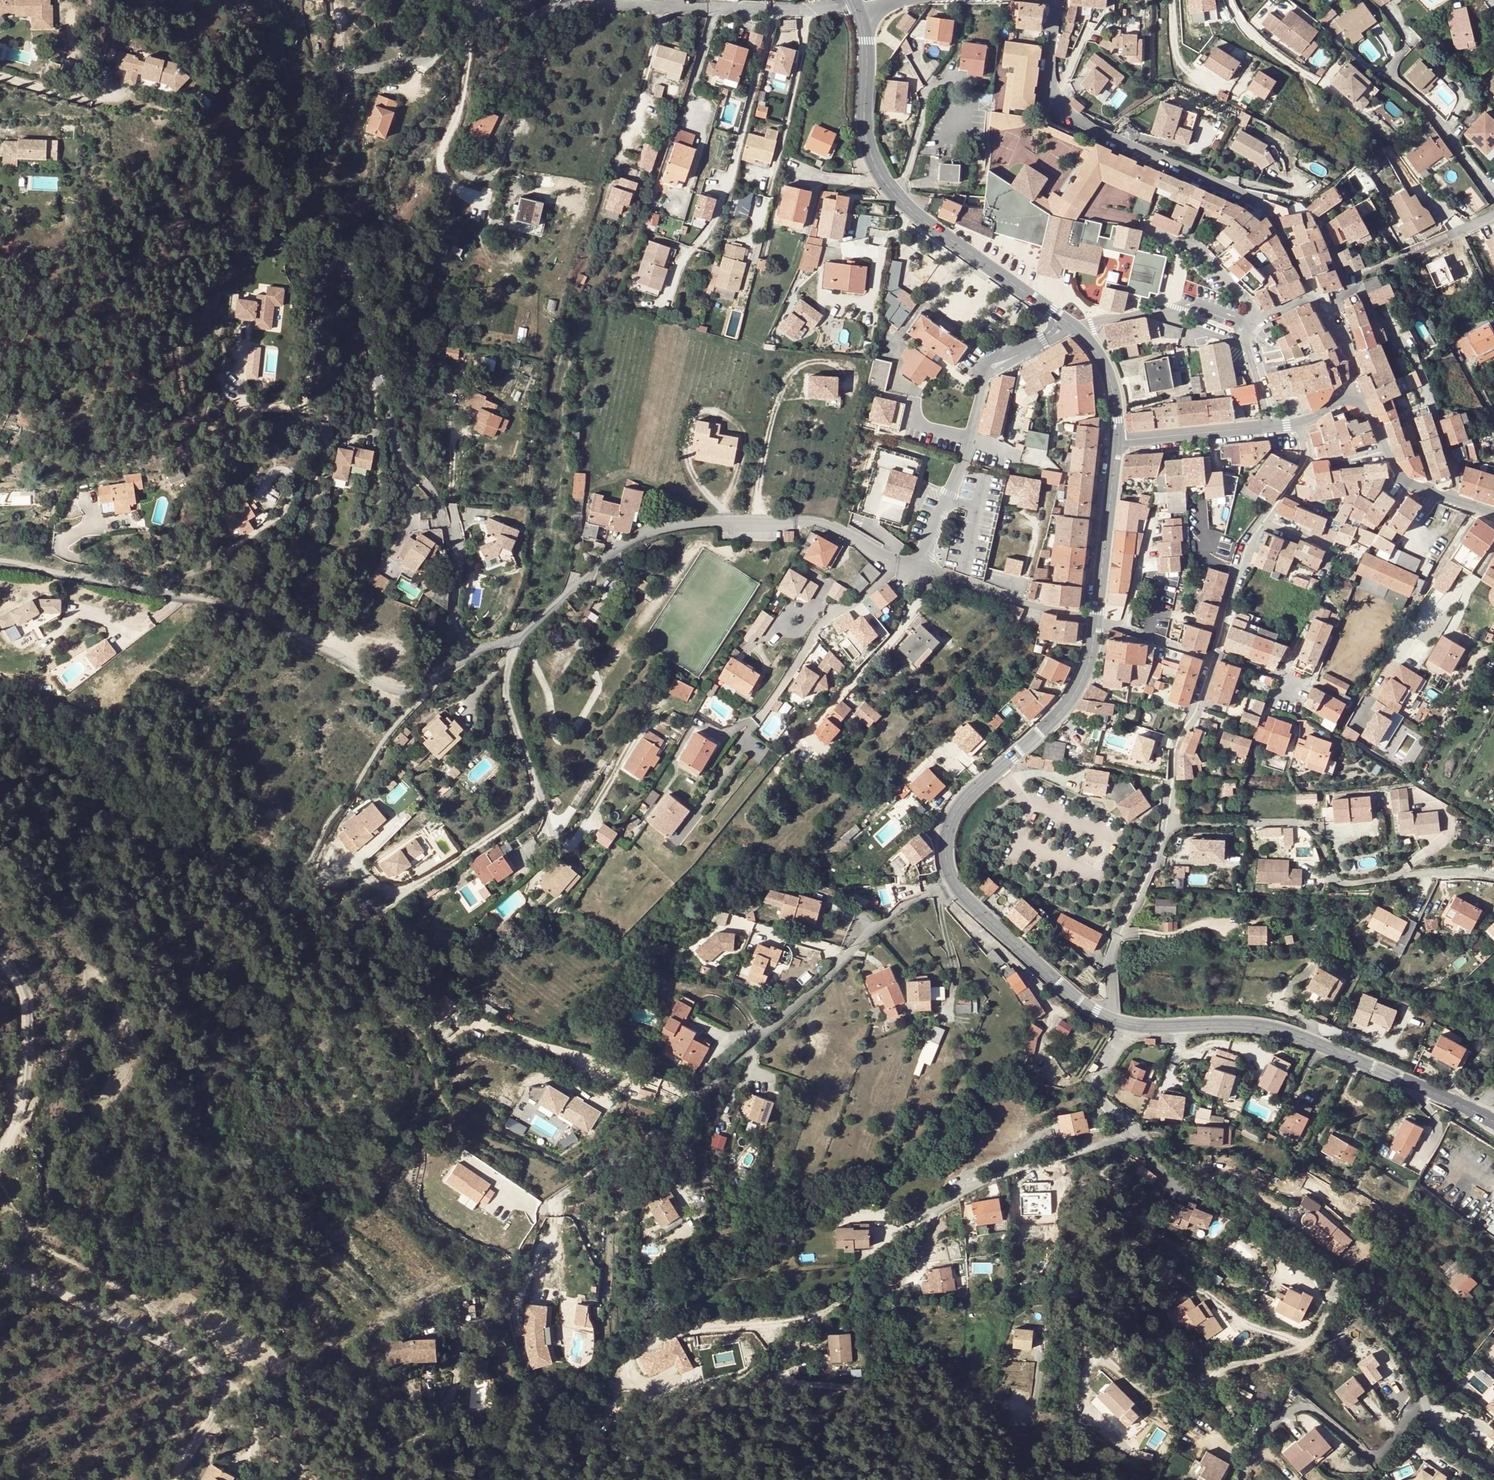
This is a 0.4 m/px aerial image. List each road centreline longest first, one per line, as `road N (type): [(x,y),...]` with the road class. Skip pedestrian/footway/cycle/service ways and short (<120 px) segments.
road 1 (unclassified): [(915,566),(814,521),(679,523),(622,543),(525,636),(481,652),(432,686),(392,680),(329,647),(163,592),(0,557)]
road 2 (residential): [(996,1404),(938,1387),(789,1381),(778,1366),(961,1193),(1137,1135)]
road 3 (residential): [(1493,1465),(1432,1419),(1390,1331),(1333,1266),(1271,1215),(1137,1135)]
road 4 (residential): [(950,879),(896,910),(622,1157)]
road 5 (secondary): [(861,15),(866,136),(883,180),(922,221),(1068,323)]
road 6 (residential): [(478,0),(487,16),(507,22),(589,4),(857,6)]
road 7 (secondary): [(1126,1025),(1259,1026),(1296,1036),(1493,1123)]
road 8 (track): [(172,1479),(212,1421),(212,1374),(195,1357),(0,1262)]
road 9 (track): [(22,1114),(45,1079),(89,971),(123,1013),(122,1057),(96,1113)]
road 10 (secondary): [(1097,622),(1071,699),(960,807),(945,852),(950,879)]
road 11 (secondary): [(950,879),(1072,998),(1126,1025)]
road 12 (track): [(0,1148),(22,1114),(26,1021),(22,989),(0,961)]
road 13 (unclassified): [(1097,622),(915,566)]
road 14 (secondary): [(1117,441),(1097,622)]
road 15 (residential): [(1273,426),(1117,441)]
road 16 (residential): [(971,439),(915,566)]
road 17 (residential): [(1195,327),(1248,349),(1273,426)]
road 18 (residential): [(1137,1135),(1099,1093),(1126,1025)]
road 19 (residential): [(1195,327),(1147,312),(1080,333)]

